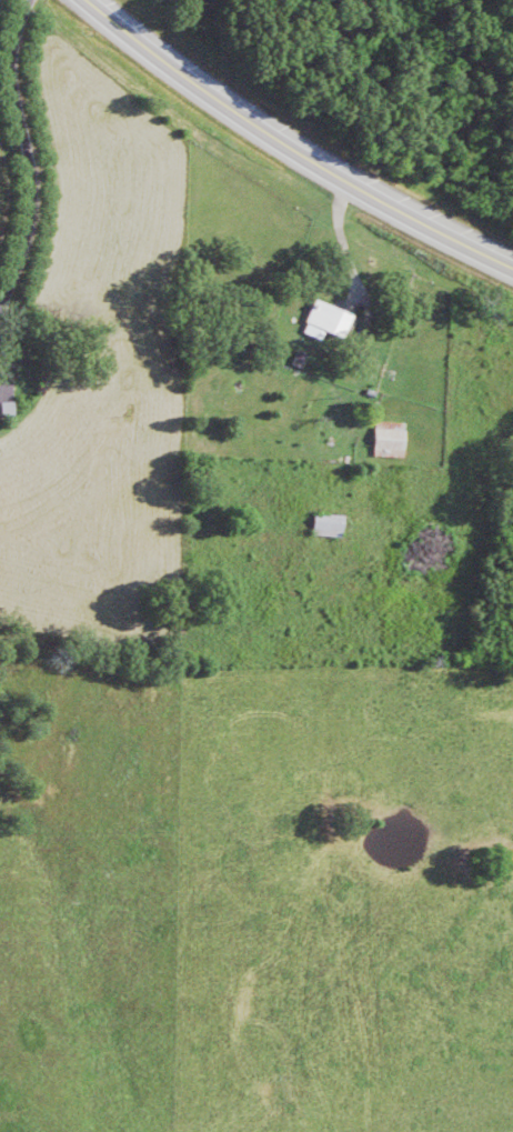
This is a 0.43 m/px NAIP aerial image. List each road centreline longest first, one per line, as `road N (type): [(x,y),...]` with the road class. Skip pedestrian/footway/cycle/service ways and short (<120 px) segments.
road 1 (primary): [(512,261),(391,201),(234,106),(94,0)]

